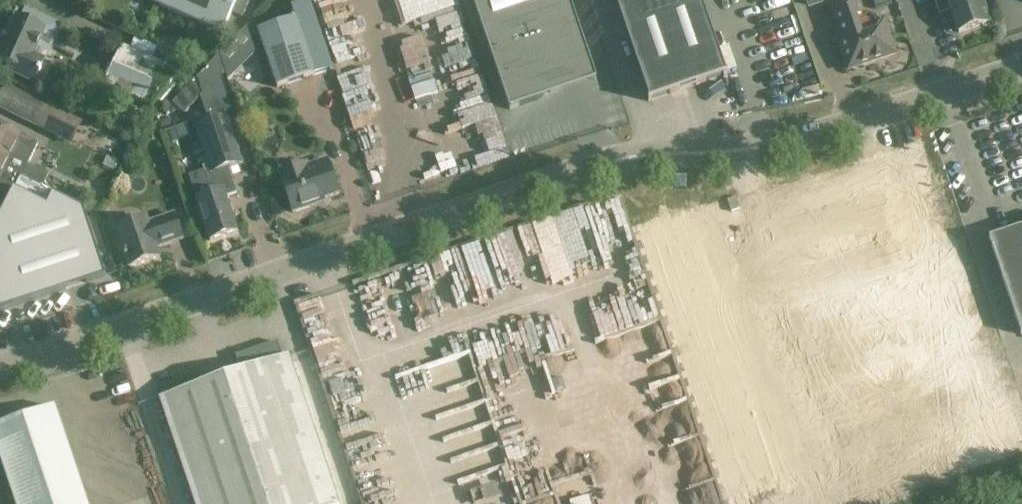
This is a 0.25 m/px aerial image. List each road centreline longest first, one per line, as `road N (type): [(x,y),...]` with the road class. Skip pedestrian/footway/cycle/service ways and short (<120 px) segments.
road 1 (unclassified): [(0,363),(575,172),(633,157),(798,141),(1021,67)]

